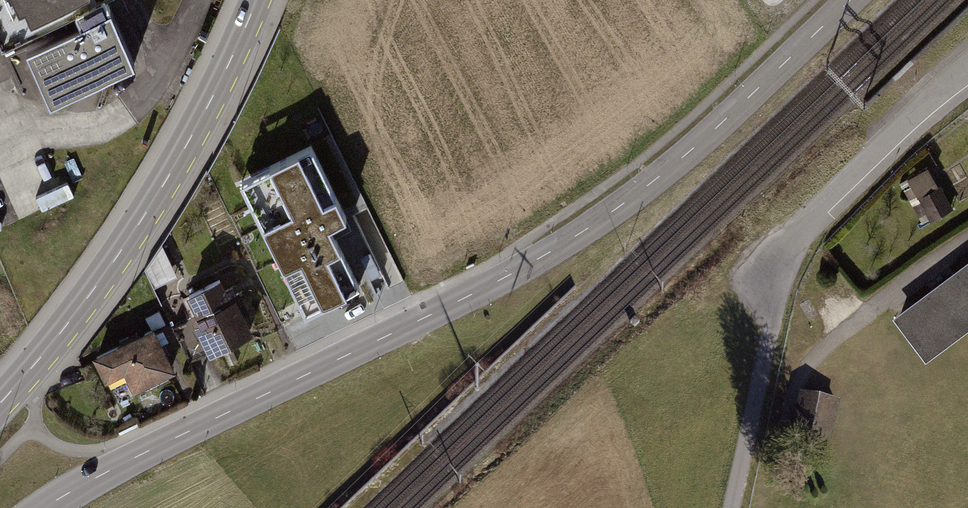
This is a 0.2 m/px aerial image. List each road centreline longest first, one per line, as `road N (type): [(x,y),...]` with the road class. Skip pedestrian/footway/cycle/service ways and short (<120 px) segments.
road 1 (tertiary): [(855,0),(650,185),(560,248),(51,507)]
road 2 (residential): [(736,507),(789,249),(902,127),(967,71)]
road 3 (secondary): [(0,406),(142,223),(222,83),(257,0)]

